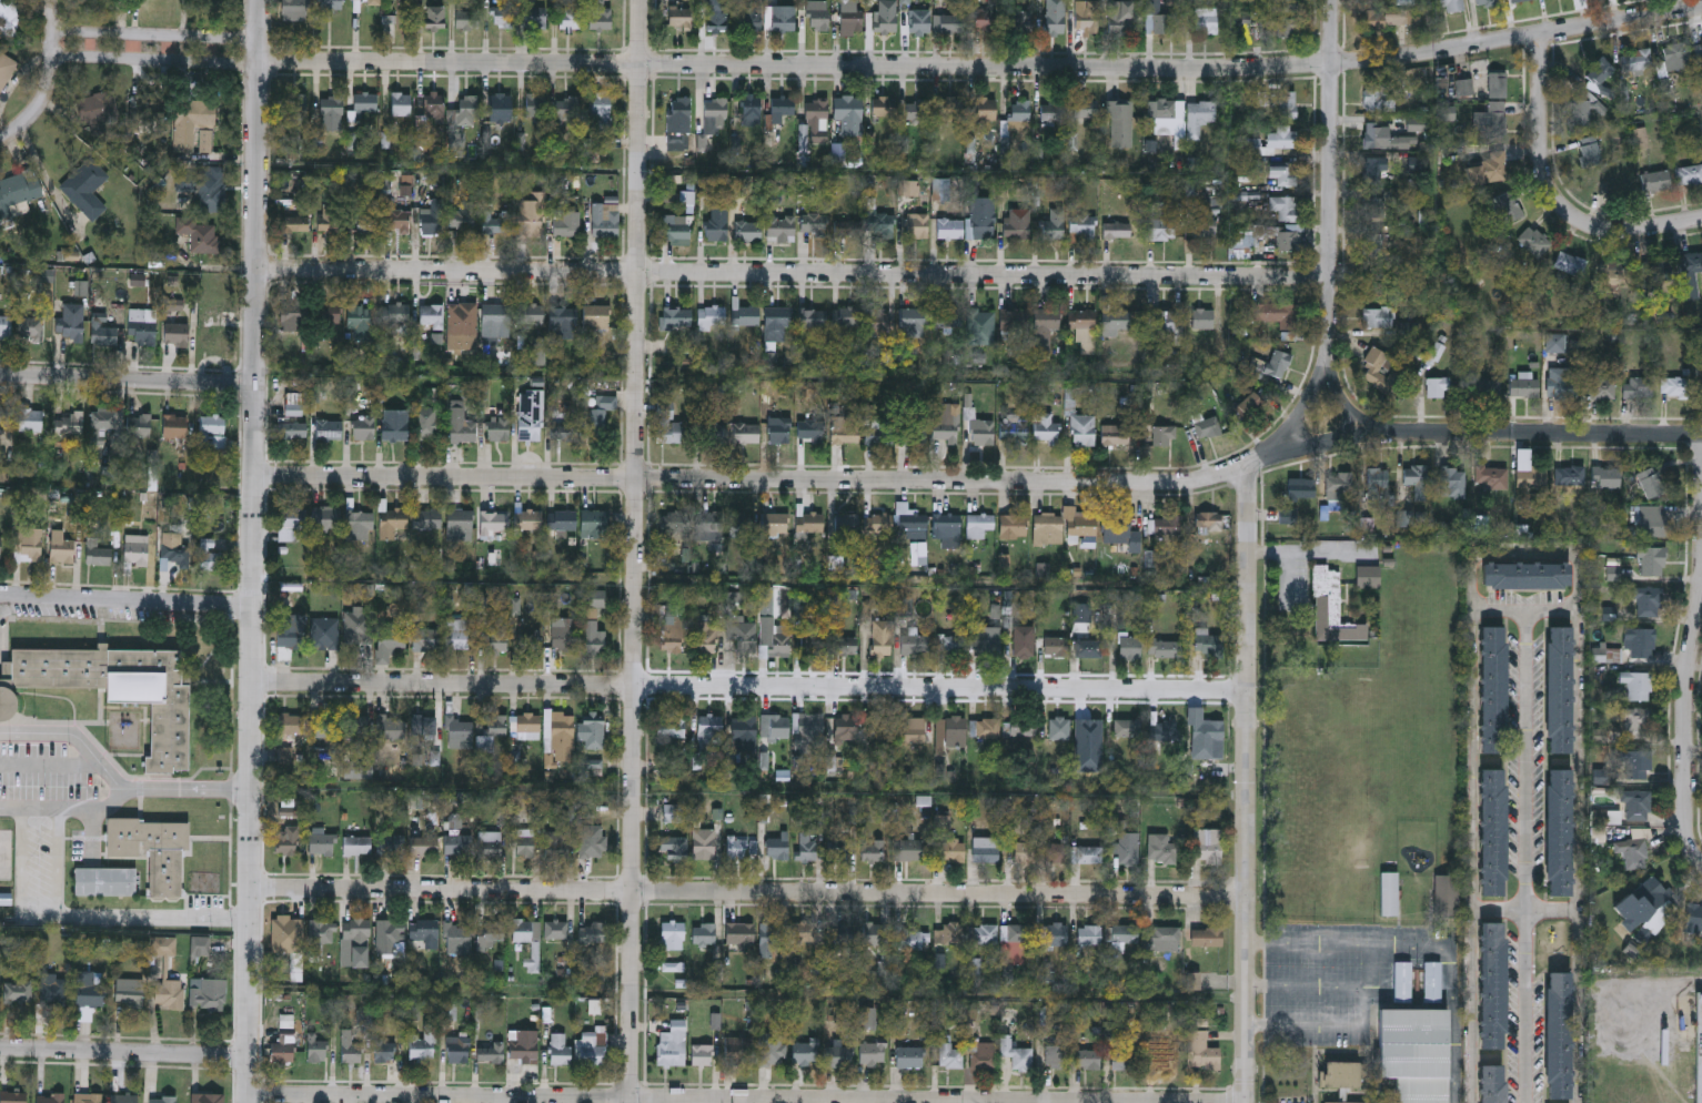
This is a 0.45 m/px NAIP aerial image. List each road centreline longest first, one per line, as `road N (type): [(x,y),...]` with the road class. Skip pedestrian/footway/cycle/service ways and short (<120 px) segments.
road 1 (residential): [(54,59),(1200,69),(1432,54),(1701,6)]
road 2 (residential): [(249,1102),(261,0)]
road 3 (residential): [(631,1102),(642,0)]
road 4 (residential): [(260,271),(1332,279)]
road 5 (residential): [(249,1097),(1248,1100)]
road 6 (residential): [(252,888),(1249,893)]
road 7 (residential): [(255,680),(1250,691)]
road 8 (residential): [(259,476),(1169,484),(1248,465)]
road 9 (residential): [(1248,1102),(1248,465)]
road 10 (residential): [(1701,864),(1690,848),(1686,817),(1685,676),(1701,543),(1698,432)]
road 11 (residential): [(1278,447),(1511,432),(1701,432)]
road 12 (residential): [(1329,356),(1332,0)]
road 13 (residential): [(1543,32),(1545,156),(1555,195),(1580,220),(1608,230),(1701,219)]
road 14 (residential): [(0,376),(259,385)]
road 15 (residential): [(0,596),(258,605)]
road 16 (residential): [(0,1048),(249,1055)]

